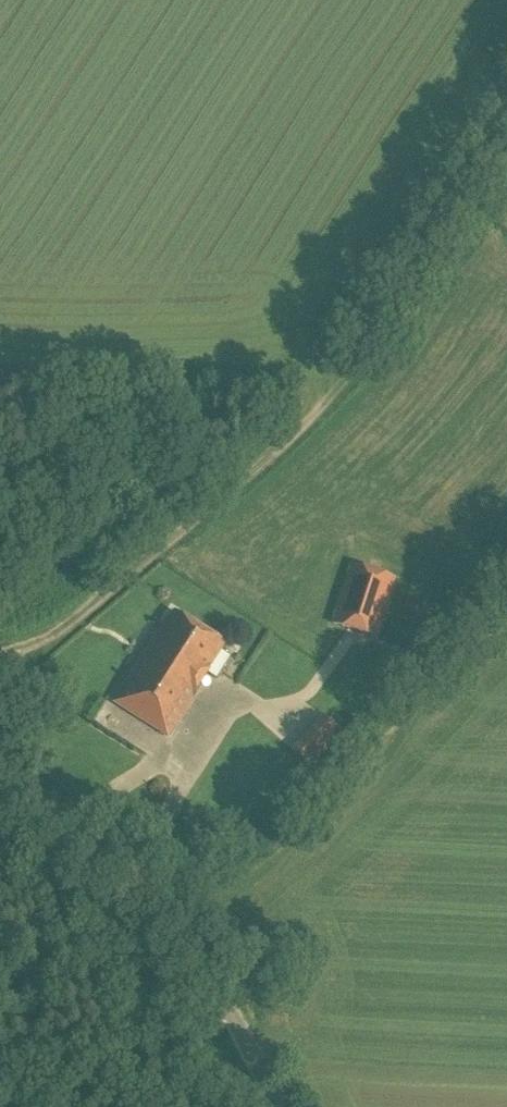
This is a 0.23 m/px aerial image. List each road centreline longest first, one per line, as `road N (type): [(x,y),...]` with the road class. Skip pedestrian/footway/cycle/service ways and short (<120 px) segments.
road 1 (unclassified): [(279,1106),(230,1013),(157,917),(0,764)]

